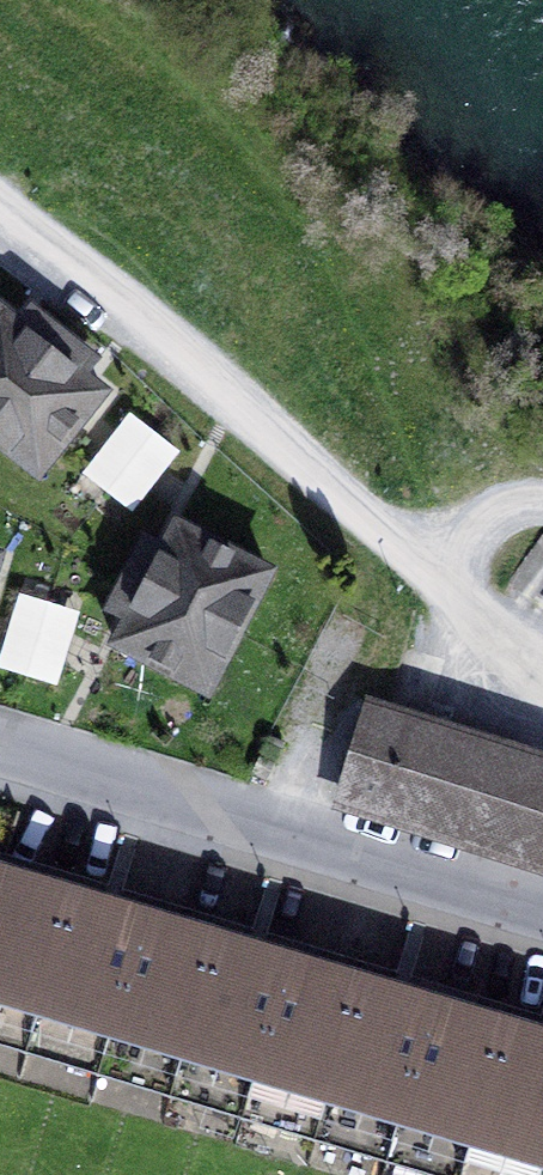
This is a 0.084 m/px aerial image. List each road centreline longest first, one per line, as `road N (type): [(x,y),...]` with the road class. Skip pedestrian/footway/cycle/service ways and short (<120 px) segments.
road 1 (residential): [(0,207),(176,340),(542,667)]
road 2 (residential): [(542,914),(0,745)]

